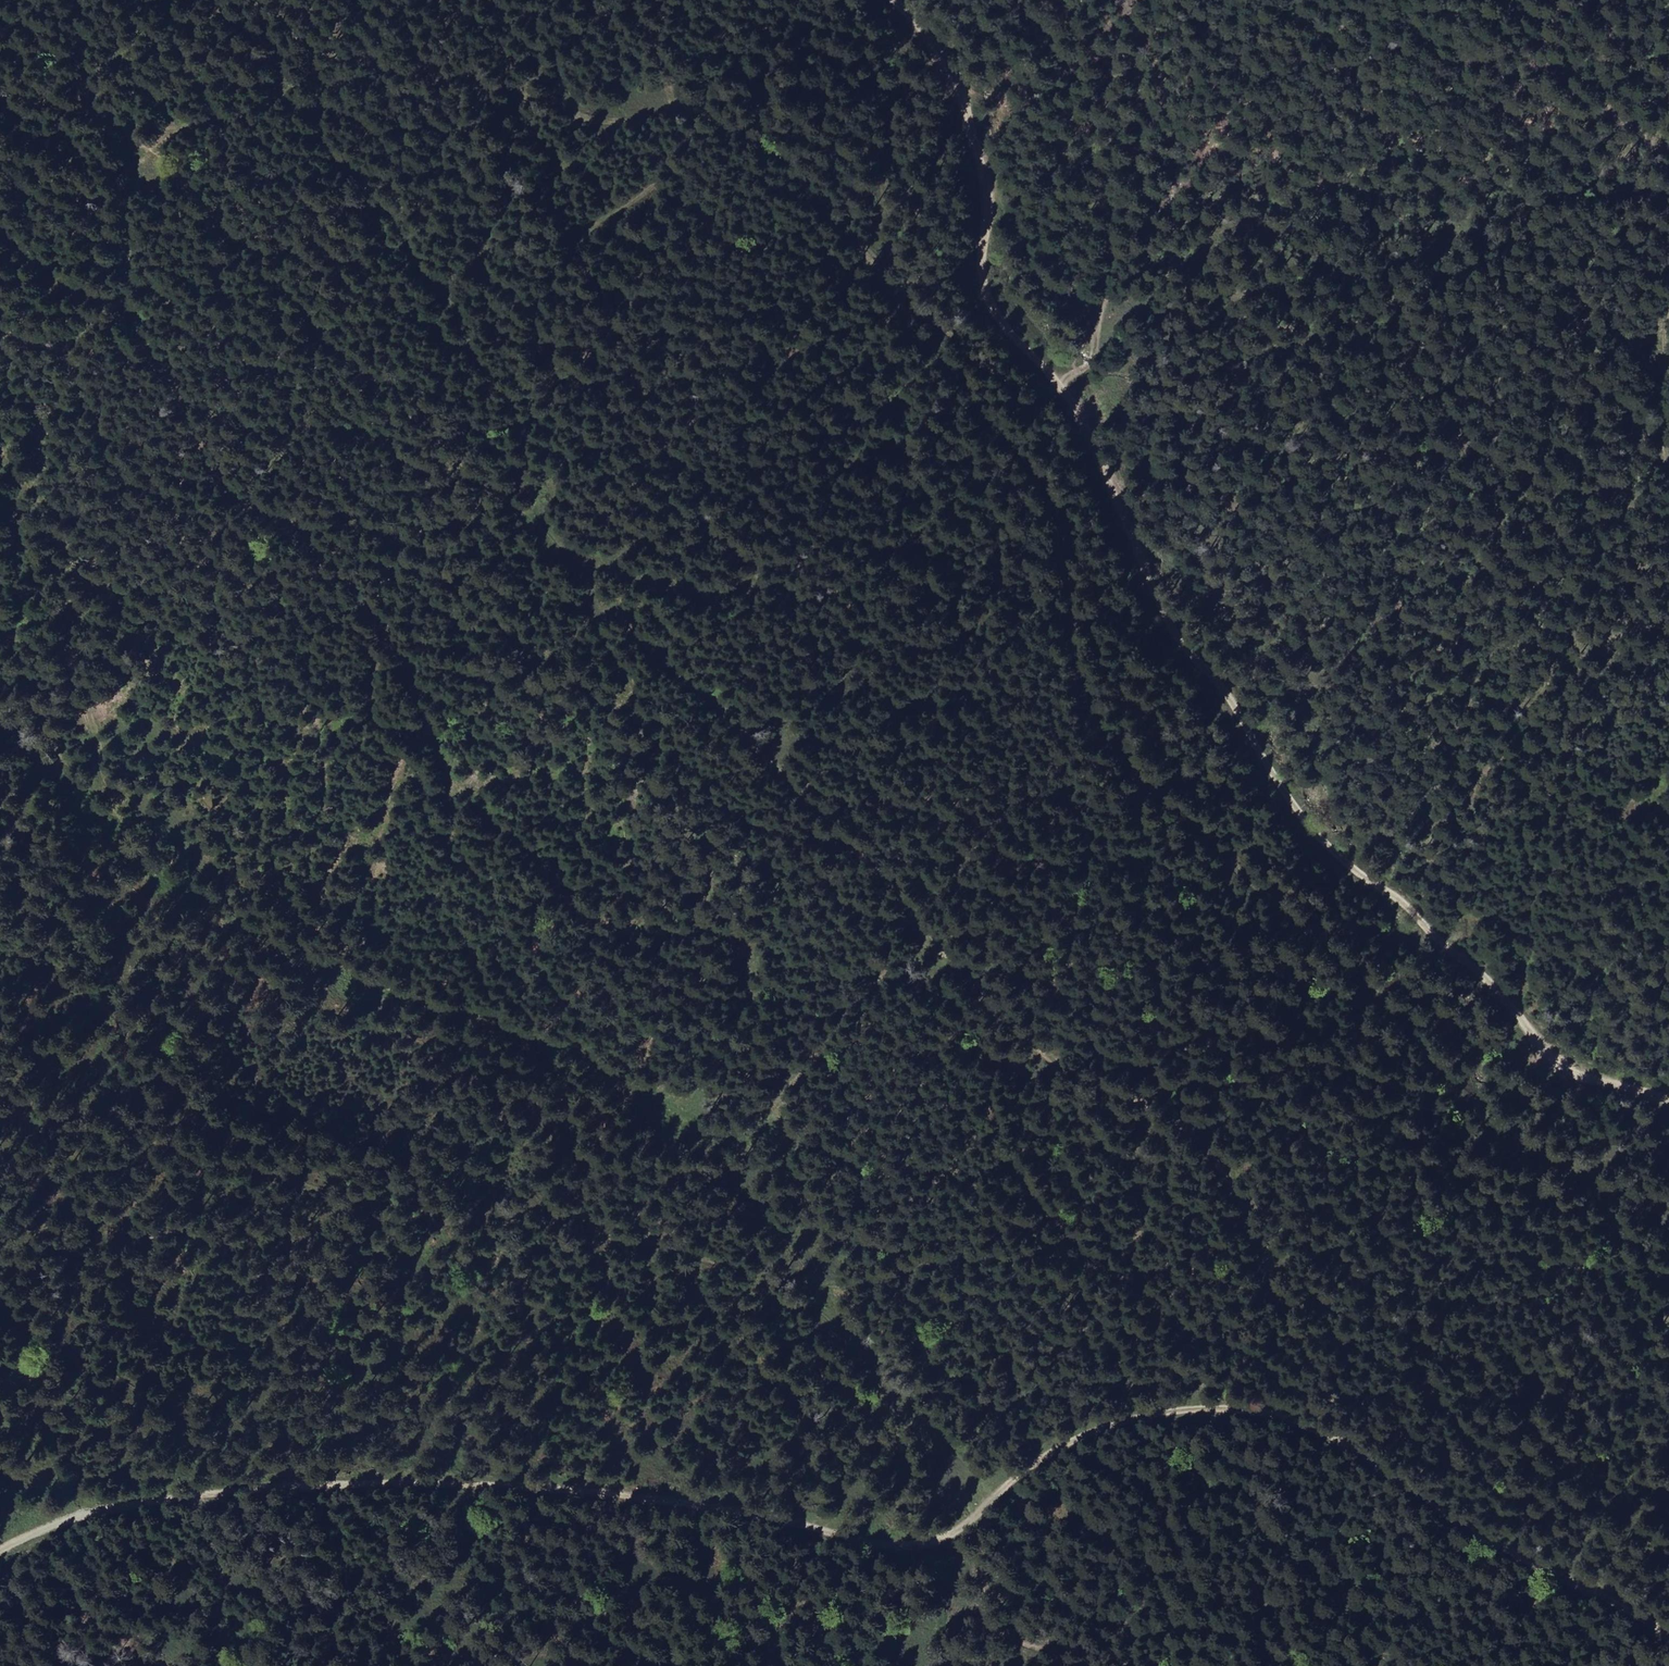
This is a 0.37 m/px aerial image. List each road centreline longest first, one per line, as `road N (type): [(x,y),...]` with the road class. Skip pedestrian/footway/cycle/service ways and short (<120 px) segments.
road 1 (track): [(0,1559),(56,1528),(151,1505),(521,1485),(904,1550),(957,1531),(1022,1472),(1083,1436),(1215,1407),(1276,1415),(1341,1444),(1668,1625)]
road 2 (track): [(892,0),(949,58),(959,83),(988,192),(980,263),(986,298),(1083,415),(1173,628),(1216,679),(1293,802),(1339,855),(1495,987),(1564,1066),(1668,1100)]
road 3 (track): [(1134,0),(1138,64),(1172,177),(1110,273),(1064,390)]
road 4 (track): [(1100,1665),(1030,1652),(996,1633),(978,1610),(957,1531)]

